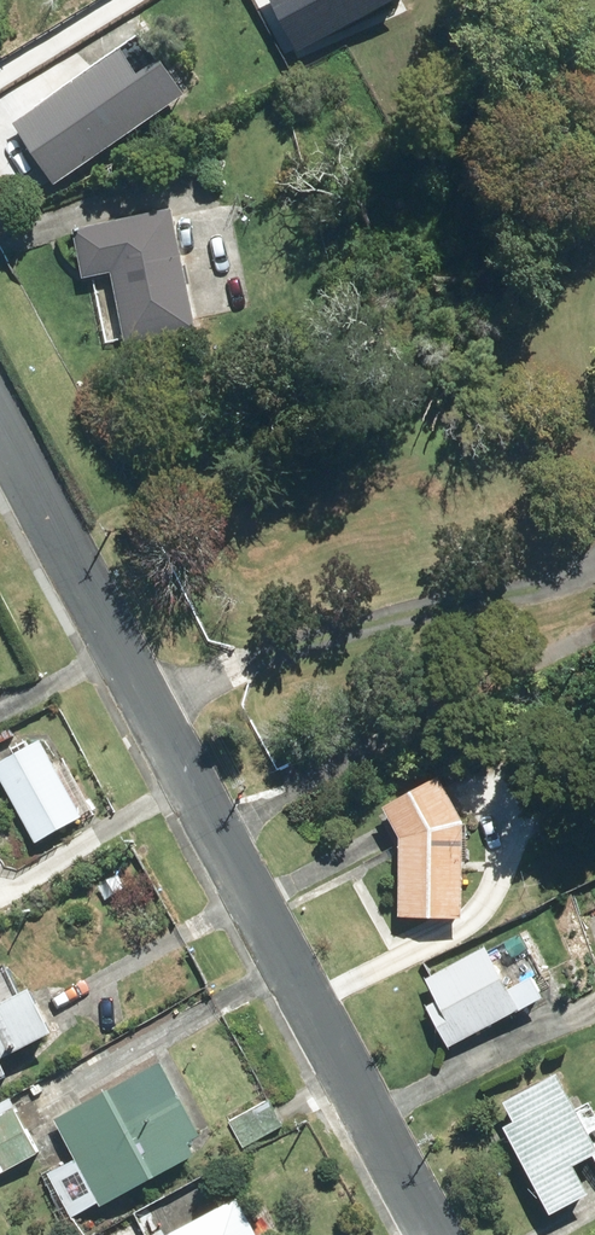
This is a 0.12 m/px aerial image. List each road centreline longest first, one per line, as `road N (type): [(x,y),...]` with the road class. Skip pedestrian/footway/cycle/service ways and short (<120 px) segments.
road 1 (residential): [(0,510),(411,1234)]

